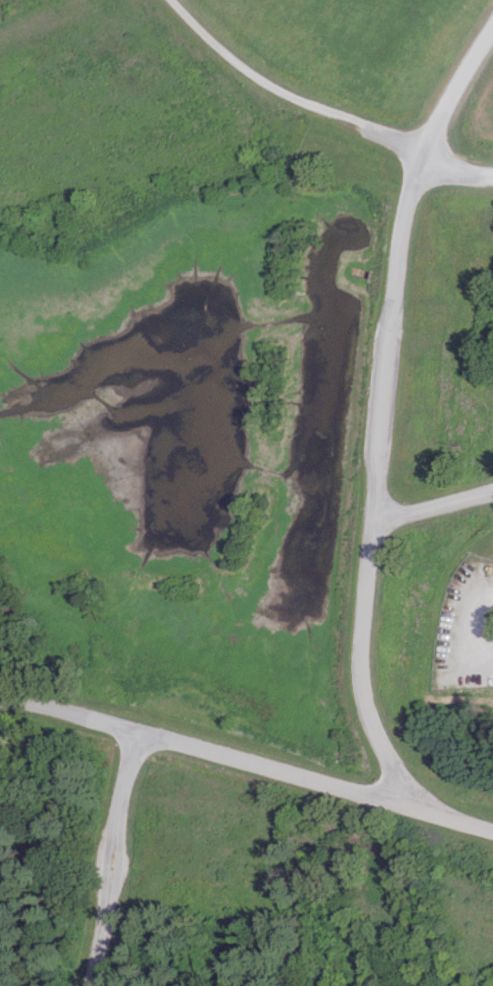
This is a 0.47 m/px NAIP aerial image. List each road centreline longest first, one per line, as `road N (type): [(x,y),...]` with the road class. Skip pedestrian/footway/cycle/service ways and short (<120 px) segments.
road 1 (residential): [(397,803),(0,700)]
road 2 (residential): [(424,153),(402,238),(375,517)]
road 3 (residential): [(397,803),(397,779),(370,720),(360,673),(375,517)]
road 4 (residential): [(146,732),(123,779),(90,985)]
road 5 (residential): [(492,22),(424,153)]

